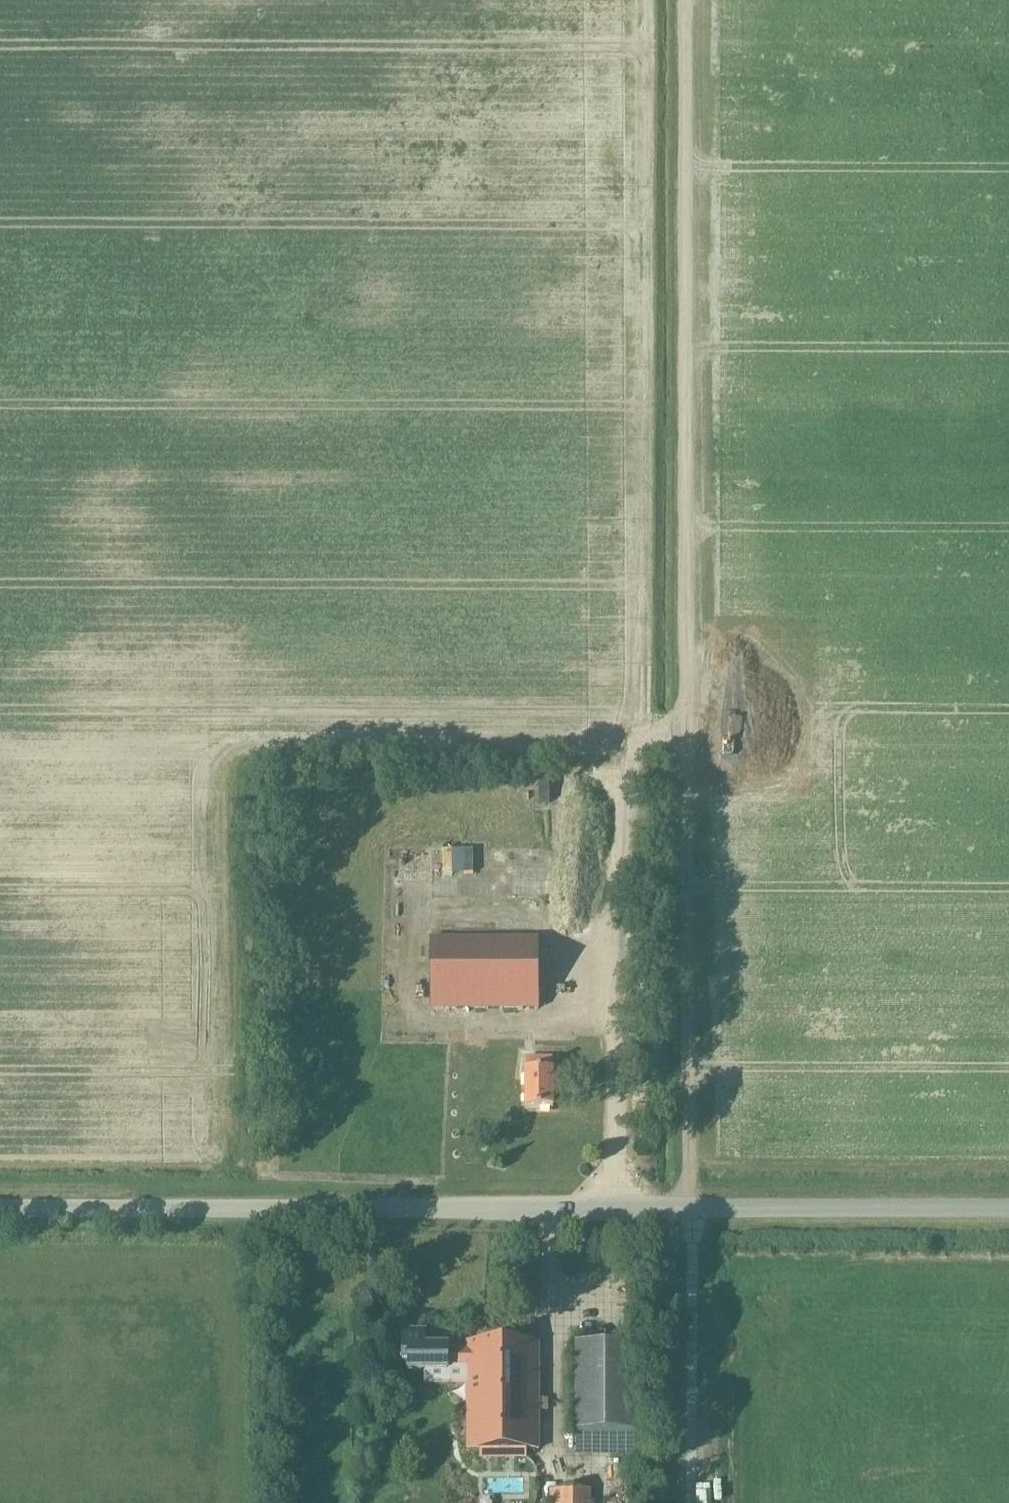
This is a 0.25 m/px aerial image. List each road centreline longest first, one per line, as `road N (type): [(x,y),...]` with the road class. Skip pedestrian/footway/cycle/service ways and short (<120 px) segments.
road 1 (unclassified): [(1008,1207),(0,1207)]

